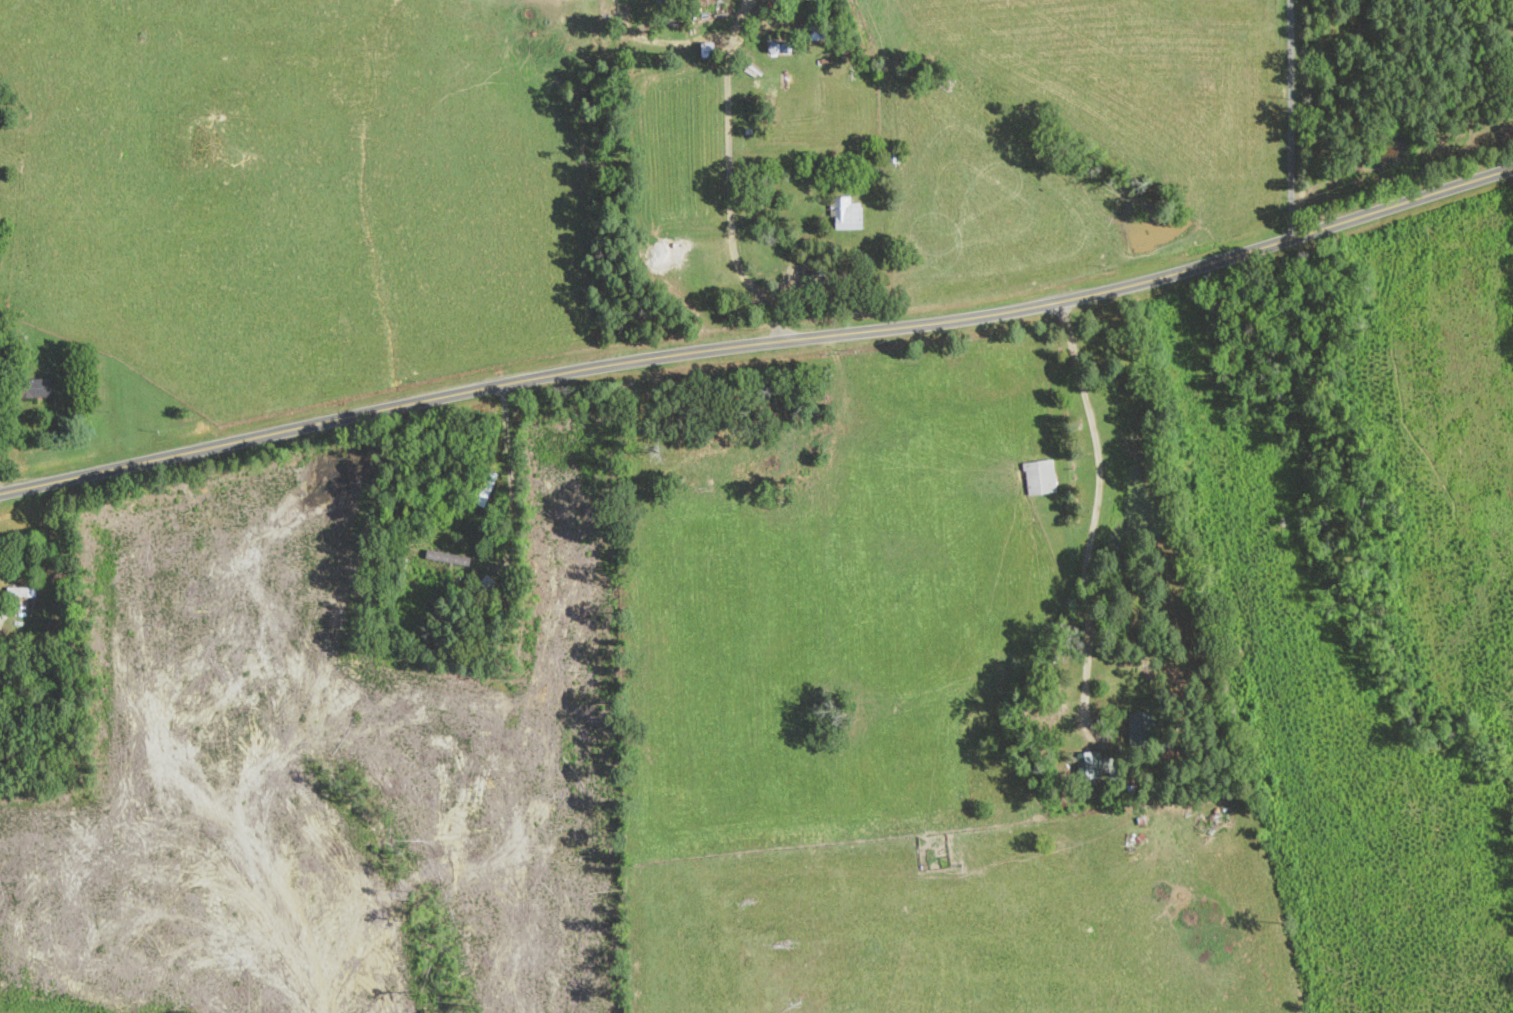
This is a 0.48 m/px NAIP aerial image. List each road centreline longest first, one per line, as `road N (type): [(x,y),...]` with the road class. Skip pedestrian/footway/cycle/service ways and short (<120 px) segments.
road 1 (tertiary): [(0,486),(422,391),(1096,283),(1512,169)]

